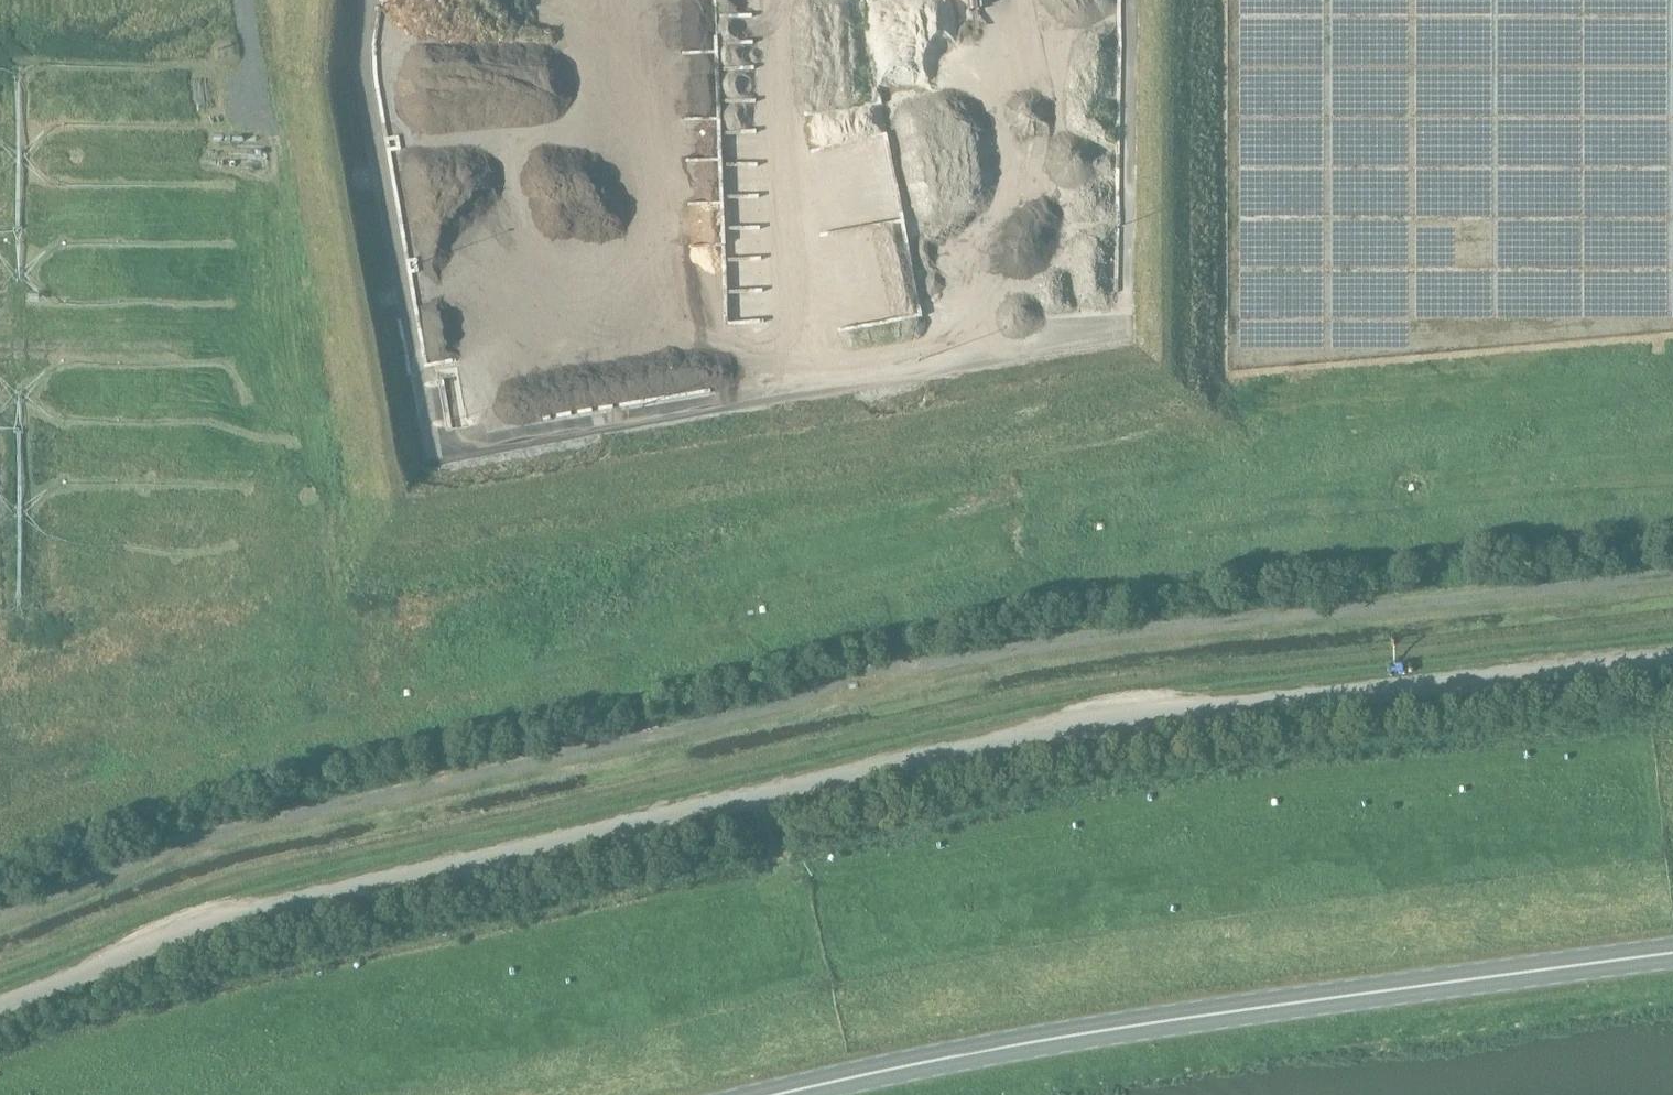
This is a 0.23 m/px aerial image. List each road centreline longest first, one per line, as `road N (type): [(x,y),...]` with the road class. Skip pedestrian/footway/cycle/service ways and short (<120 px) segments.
road 1 (unclassified): [(0,1007),(244,918),(692,810),(1139,717),(1672,661)]
road 2 (track): [(0,913),(227,831),(726,718),(864,671),(1128,632),(1672,574)]
road 3 (primary): [(782,1094),(1168,1021),(1672,953)]

